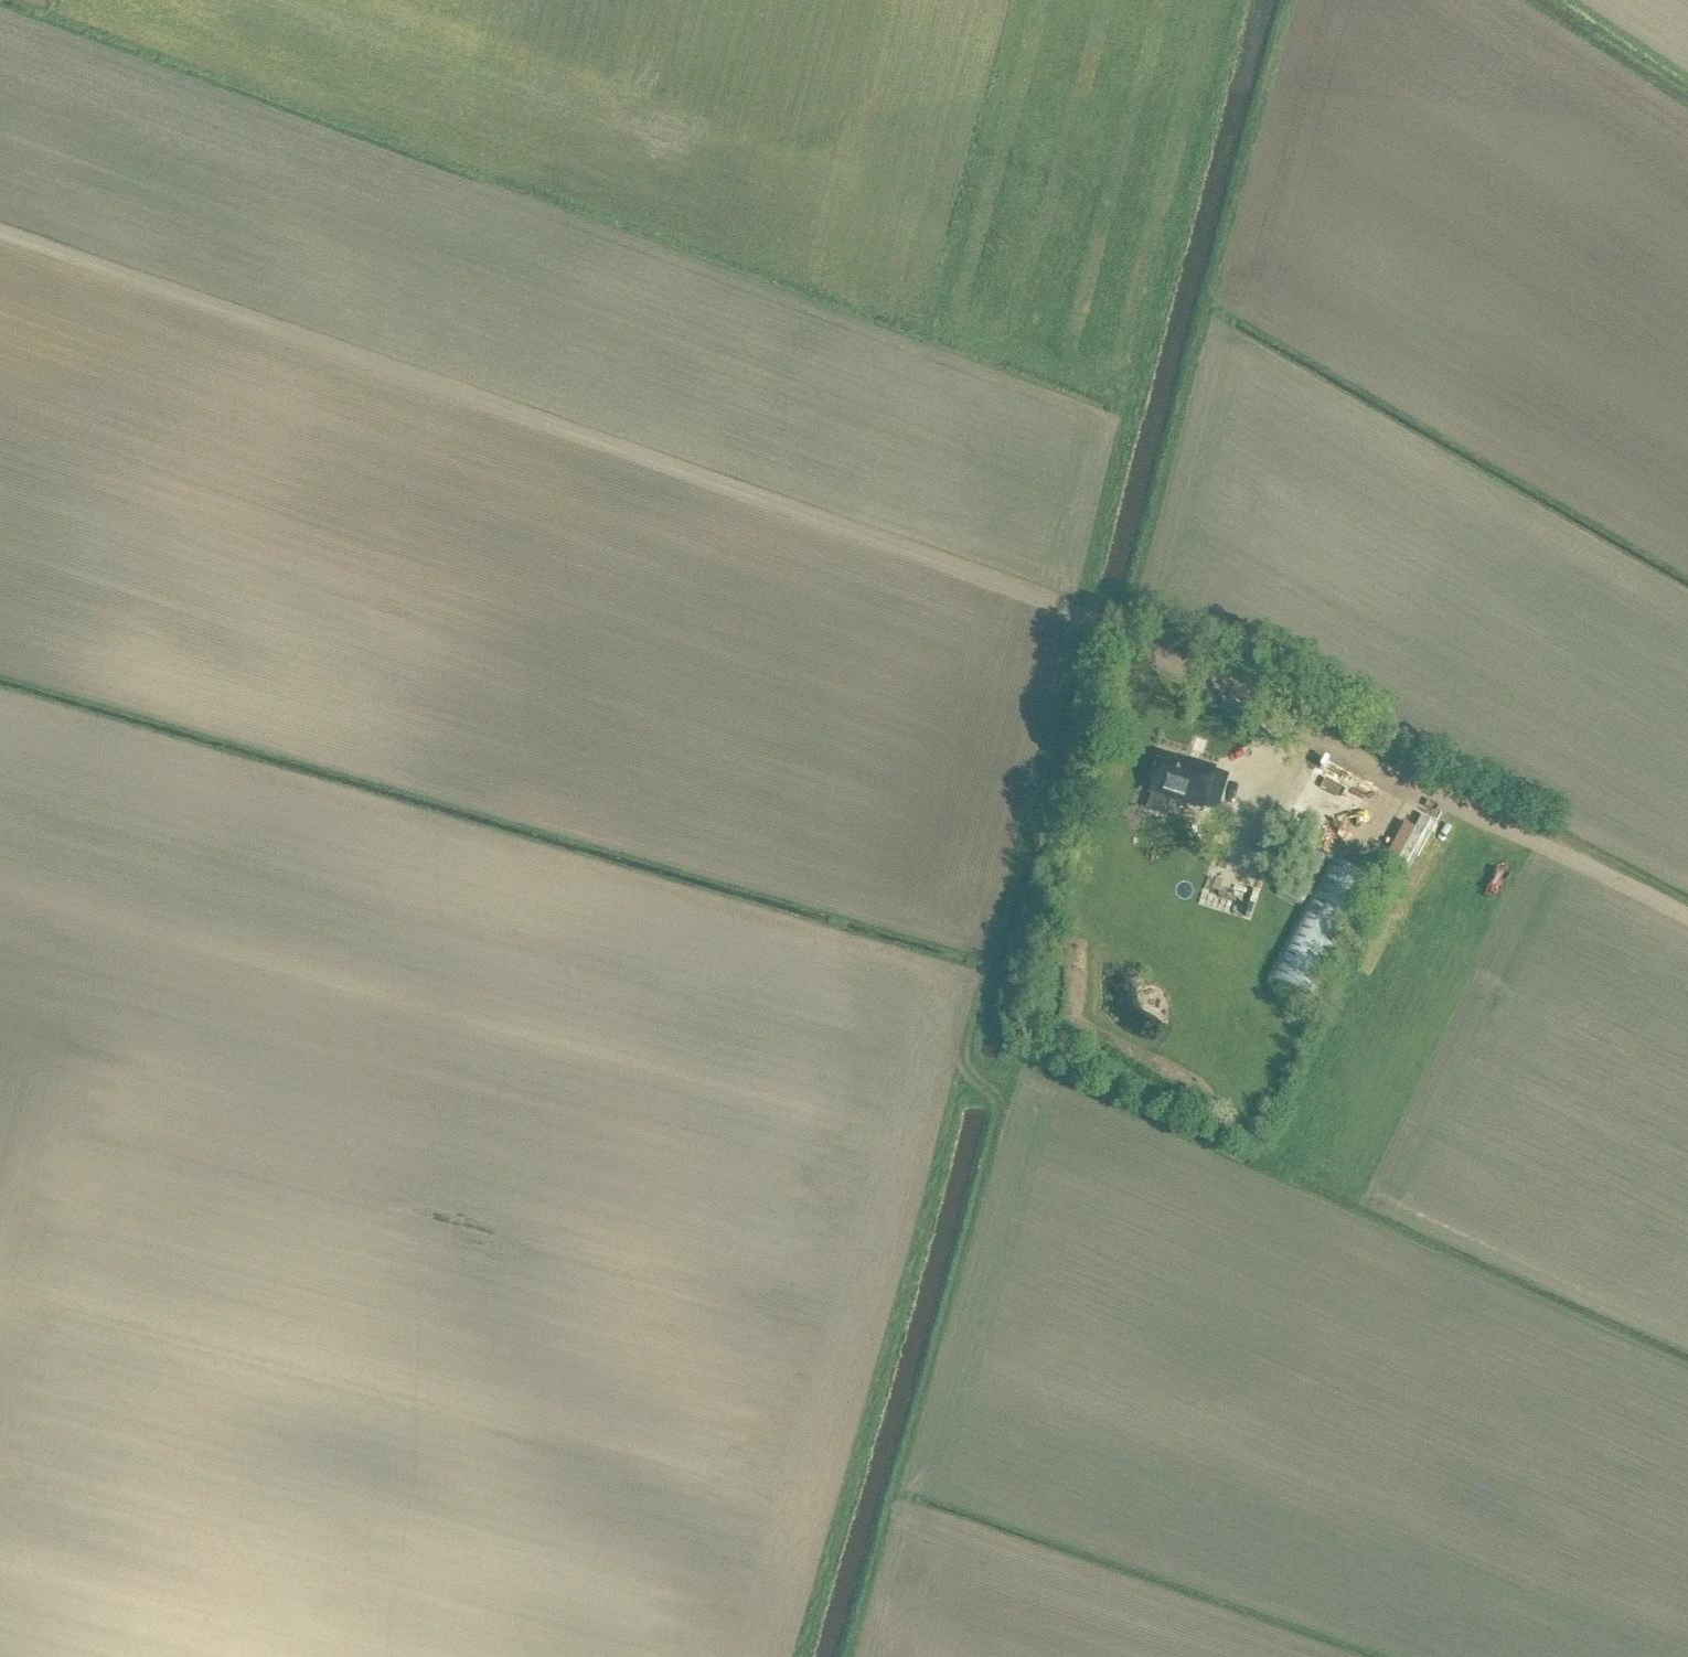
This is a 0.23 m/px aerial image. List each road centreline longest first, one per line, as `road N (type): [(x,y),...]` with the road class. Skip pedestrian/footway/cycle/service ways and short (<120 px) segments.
road 1 (track): [(0,233),(1046,592),(1137,636)]
road 2 (track): [(1687,914),(1403,768)]

